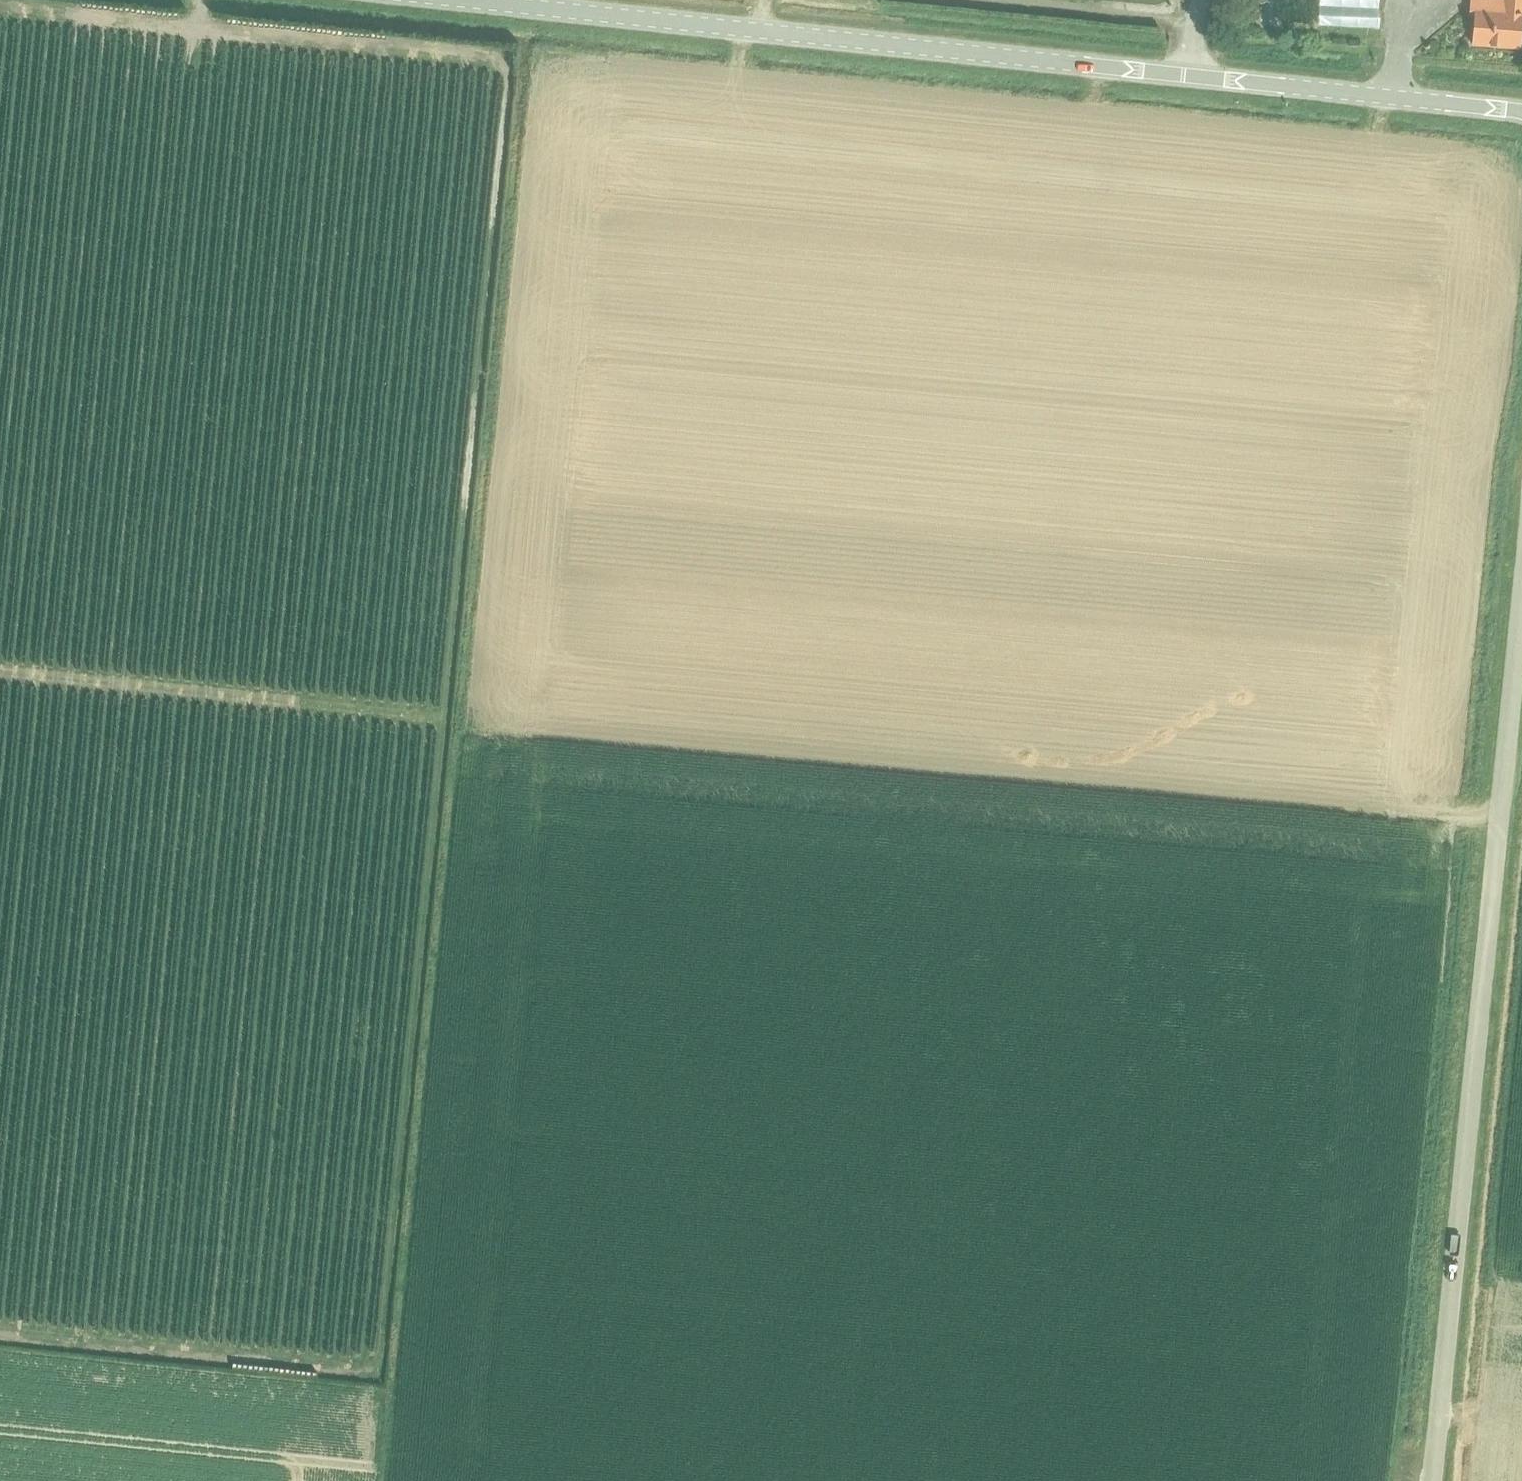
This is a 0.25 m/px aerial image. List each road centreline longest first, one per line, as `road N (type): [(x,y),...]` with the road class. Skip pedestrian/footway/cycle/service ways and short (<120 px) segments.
road 1 (tertiary): [(1521,115),(795,46),(438,0)]
road 2 (unclassified): [(1433,1480),(1521,624)]

